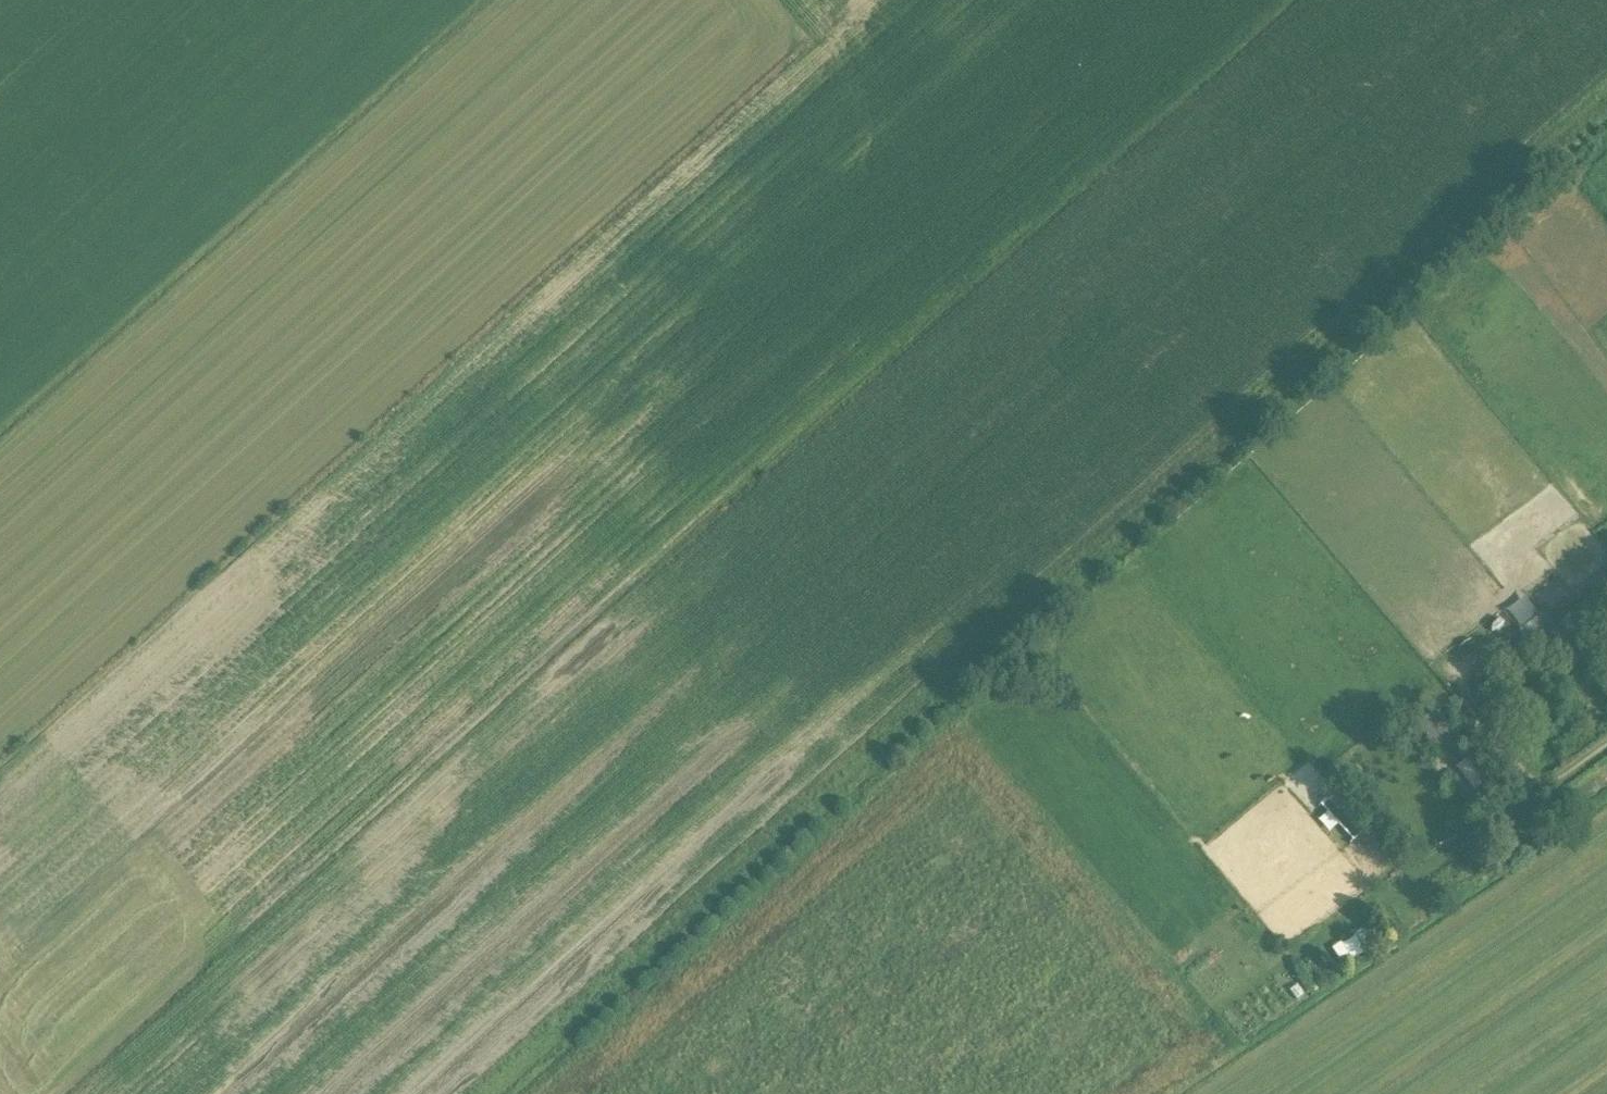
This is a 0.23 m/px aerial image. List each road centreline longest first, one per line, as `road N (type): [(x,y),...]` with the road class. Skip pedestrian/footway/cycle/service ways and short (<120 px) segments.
road 1 (track): [(1606,753),(1418,882),(1388,887),(1363,867)]

